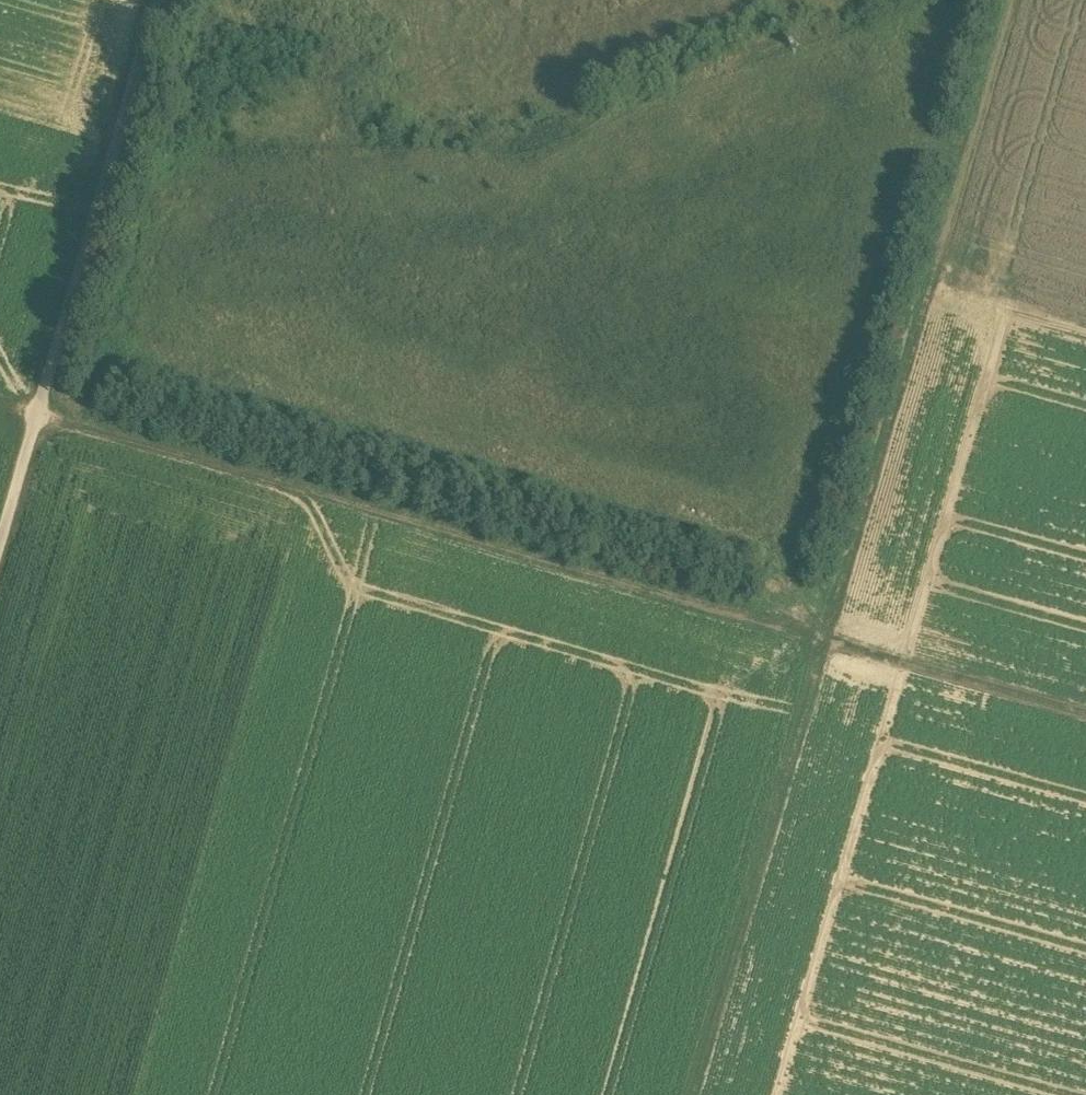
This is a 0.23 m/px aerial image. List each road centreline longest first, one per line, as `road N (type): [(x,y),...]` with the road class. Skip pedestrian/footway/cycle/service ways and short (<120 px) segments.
road 1 (track): [(824,647),(37,420)]
road 2 (track): [(694,1094),(824,647),(1085,722)]
road 3 (track): [(824,647),(1012,0)]
road 4 (track): [(158,0),(0,548)]

